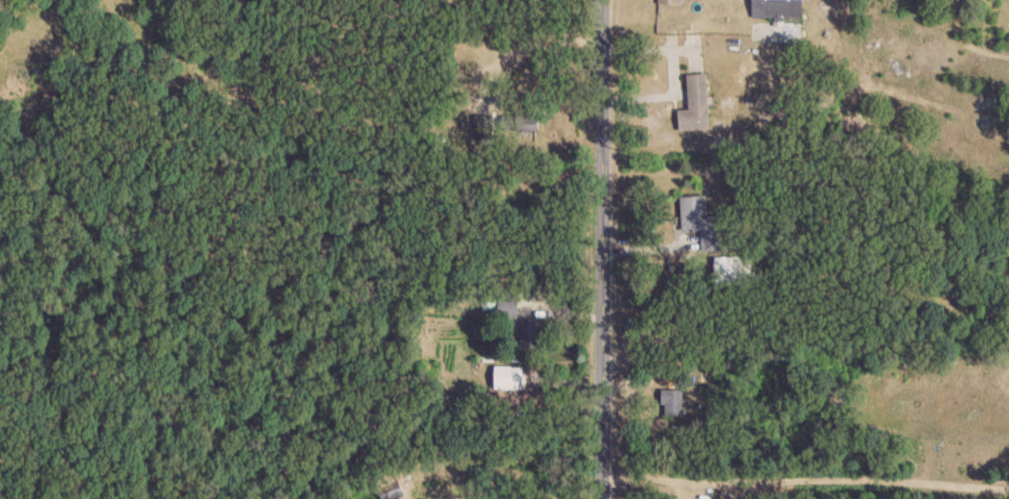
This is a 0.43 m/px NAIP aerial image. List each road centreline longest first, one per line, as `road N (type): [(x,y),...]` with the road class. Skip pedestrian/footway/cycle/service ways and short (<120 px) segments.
road 1 (residential): [(599,498),(599,0)]

